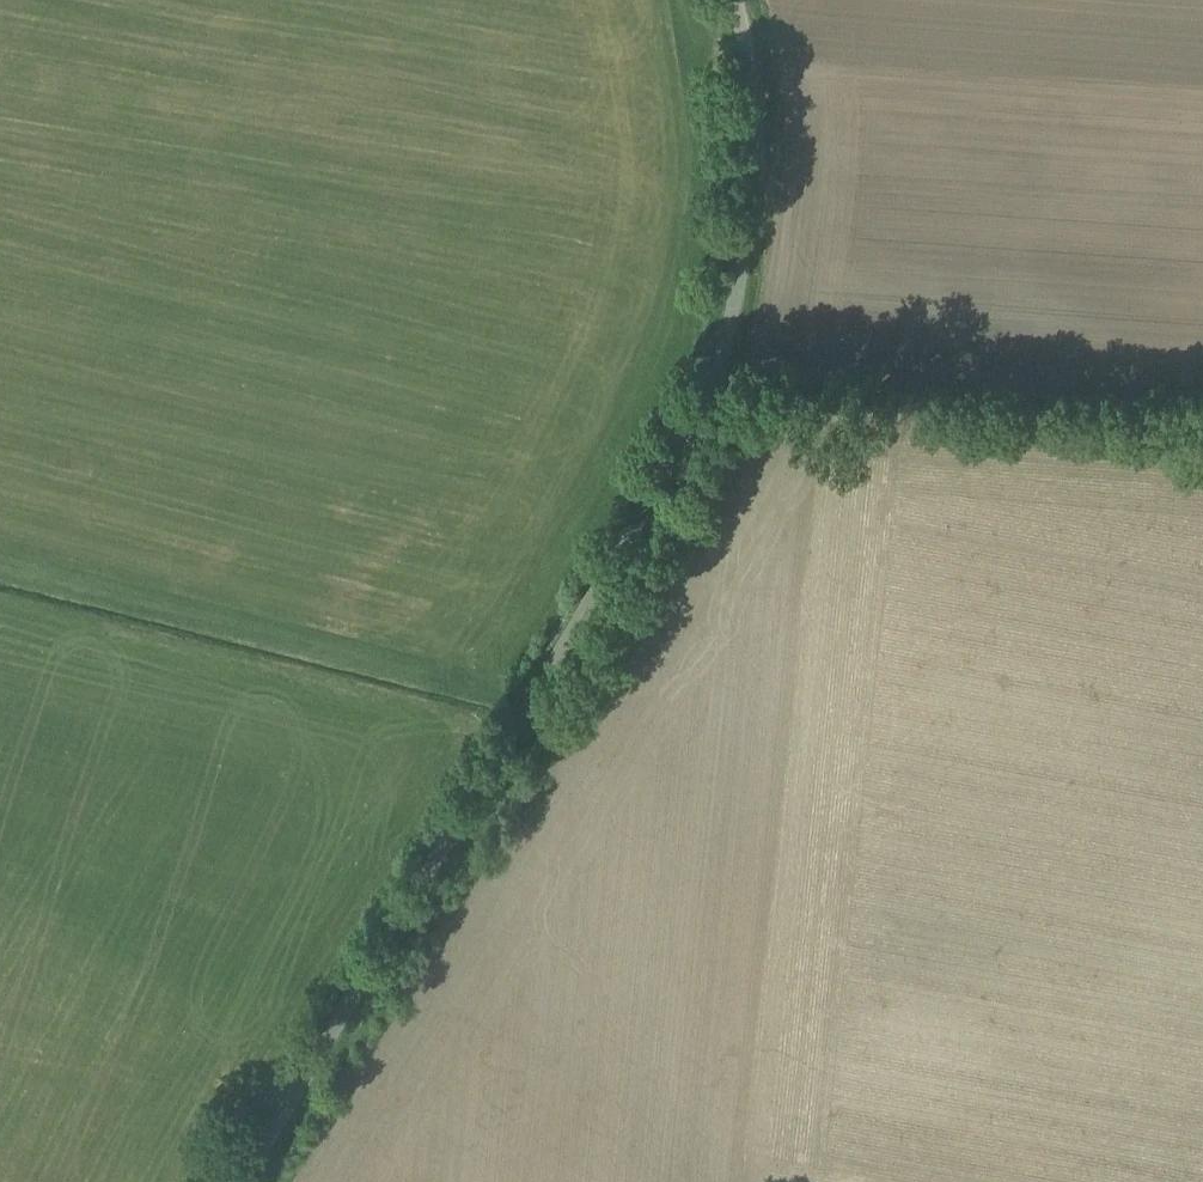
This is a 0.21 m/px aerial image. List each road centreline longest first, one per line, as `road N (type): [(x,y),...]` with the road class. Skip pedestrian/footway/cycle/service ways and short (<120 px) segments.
road 1 (unclassified): [(732,0),(766,135),(639,540),(232,1181)]

